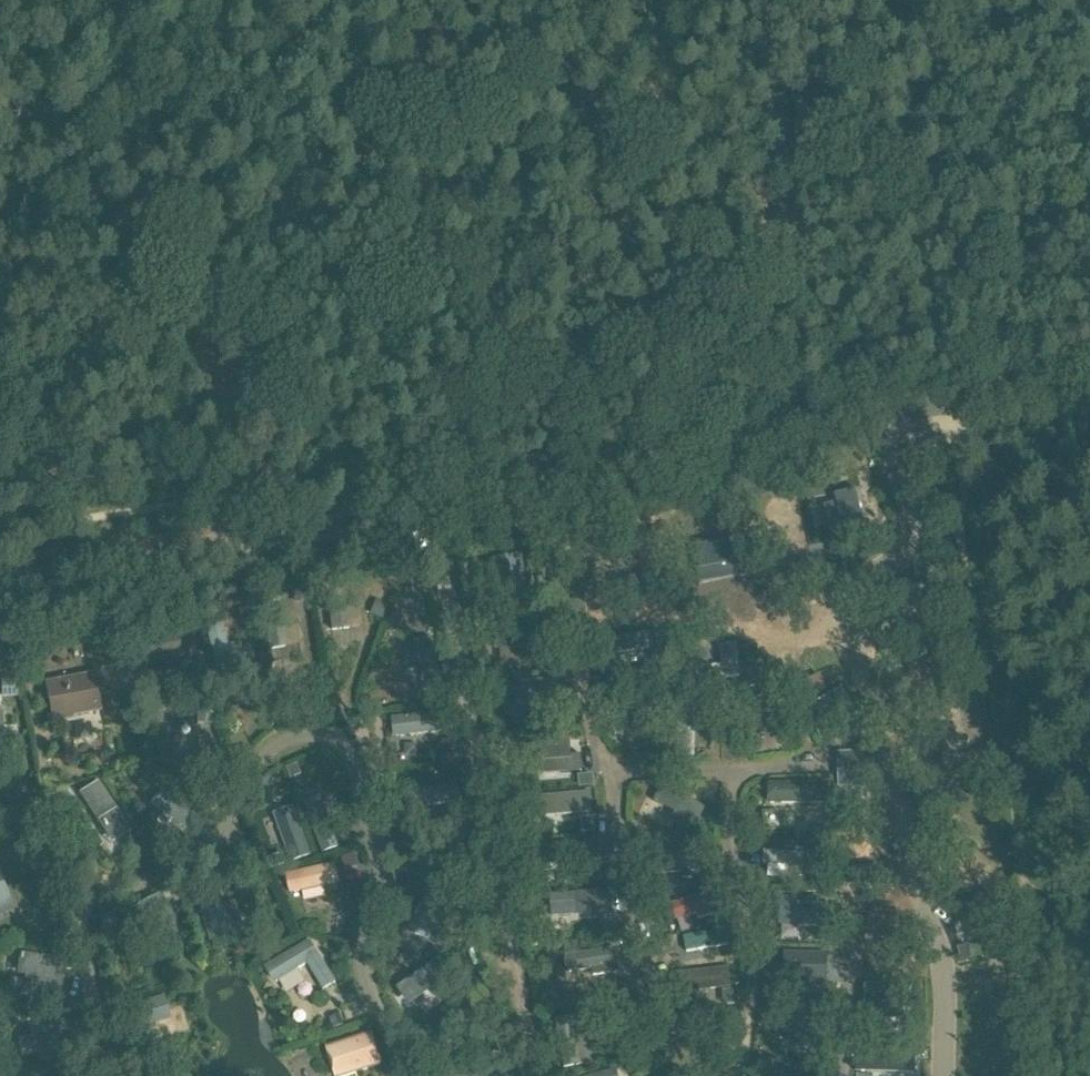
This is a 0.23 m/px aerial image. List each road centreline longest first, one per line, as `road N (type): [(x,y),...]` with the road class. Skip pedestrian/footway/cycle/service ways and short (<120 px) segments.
road 1 (unclassified): [(0,584),(923,409)]
road 2 (track): [(923,409),(949,481),(1026,892)]
road 3 (track): [(1026,892),(1061,1075)]
road 4 (track): [(923,409),(1089,378)]

